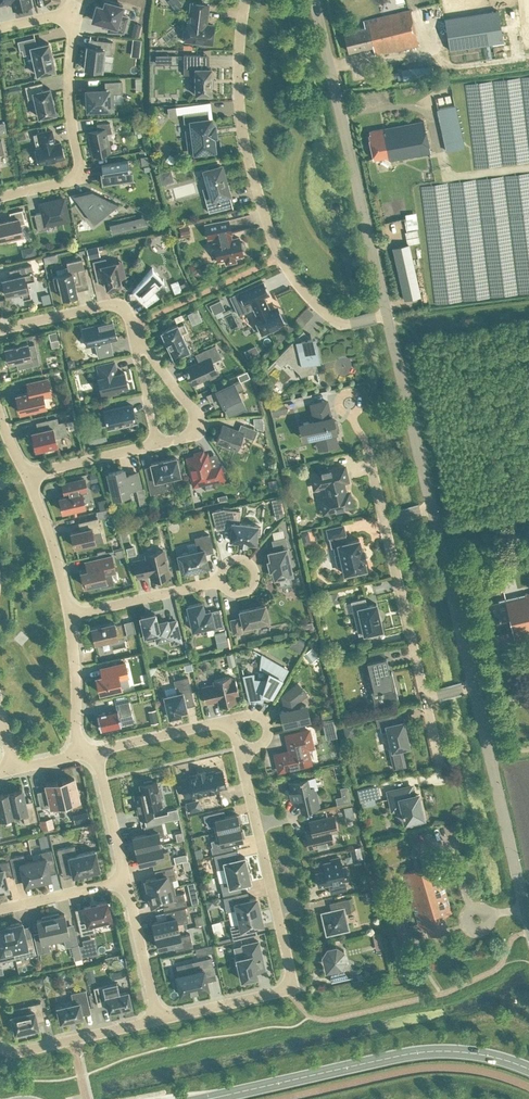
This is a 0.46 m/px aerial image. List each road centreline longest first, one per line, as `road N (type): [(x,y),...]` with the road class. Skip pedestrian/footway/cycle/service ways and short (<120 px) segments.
road 1 (residential): [(386,314),(342,323),(309,297),(279,256),(240,115),(244,0)]
road 2 (tertiary): [(205,1098),(401,1054),(474,1053),(528,1069)]
road 3 (residential): [(313,0),(386,314)]
road 4 (track): [(528,167),(448,176),(427,112),(393,106),(340,115)]
road 5 (residential): [(66,22),(80,168),(68,181),(0,196)]
road 6 (residential): [(386,314),(431,507)]
road 7 (residential): [(383,519),(425,697)]
road 8 (residential): [(431,507),(473,685)]
road 9 (residential): [(157,443),(190,436),(198,418),(133,325)]
road 10 (residential): [(0,1046),(23,1051),(157,1019)]
road 11 (residential): [(489,755),(524,907)]
road 12 (residential): [(70,615),(219,580)]
road 13 (residential): [(70,615),(26,476)]
road 14 (residential): [(0,327),(112,304),(133,325)]
road 15 (residential): [(157,1019),(126,879)]
road 16 (residential): [(76,754),(70,615)]
road 17 (residential): [(96,750),(231,719)]
road 18 (residential): [(157,443),(26,476)]
road 19 (residential): [(126,879),(96,750)]
road 20 (residential): [(157,1019),(285,989)]
road 21 (residential): [(126,879),(0,908)]
road 22 (residential): [(133,325),(157,443)]

